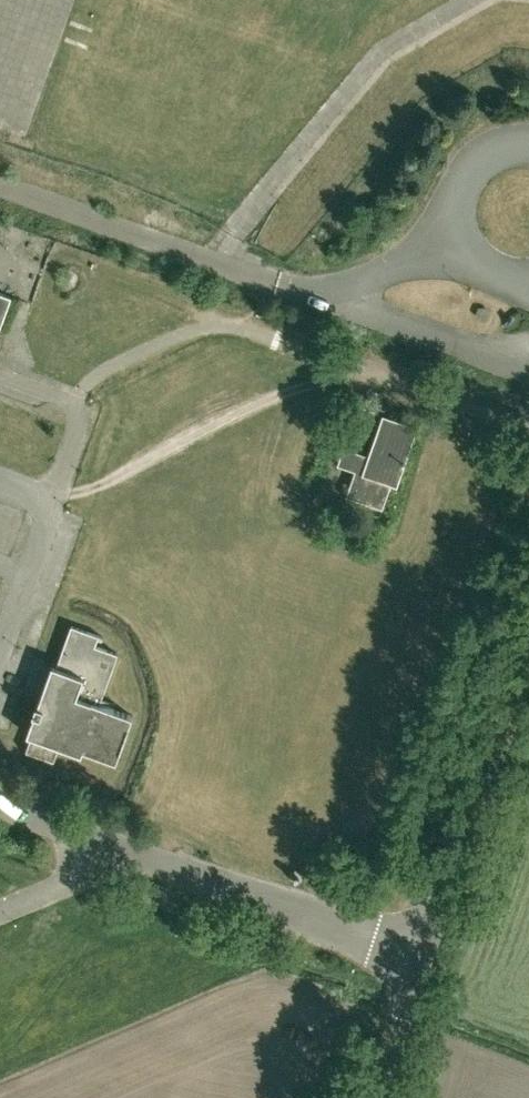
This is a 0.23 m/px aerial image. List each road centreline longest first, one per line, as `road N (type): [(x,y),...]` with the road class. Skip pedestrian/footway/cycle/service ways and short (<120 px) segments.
road 1 (unclassified): [(424,957),(0,805)]
road 2 (tertiary): [(424,957),(528,673)]
road 3 (unclassified): [(0,634),(49,497),(0,479)]
road 4 (unclassified): [(528,152),(485,170),(468,213),(487,255),(528,272)]
road 5 (tertiary): [(376,1097),(424,957)]

